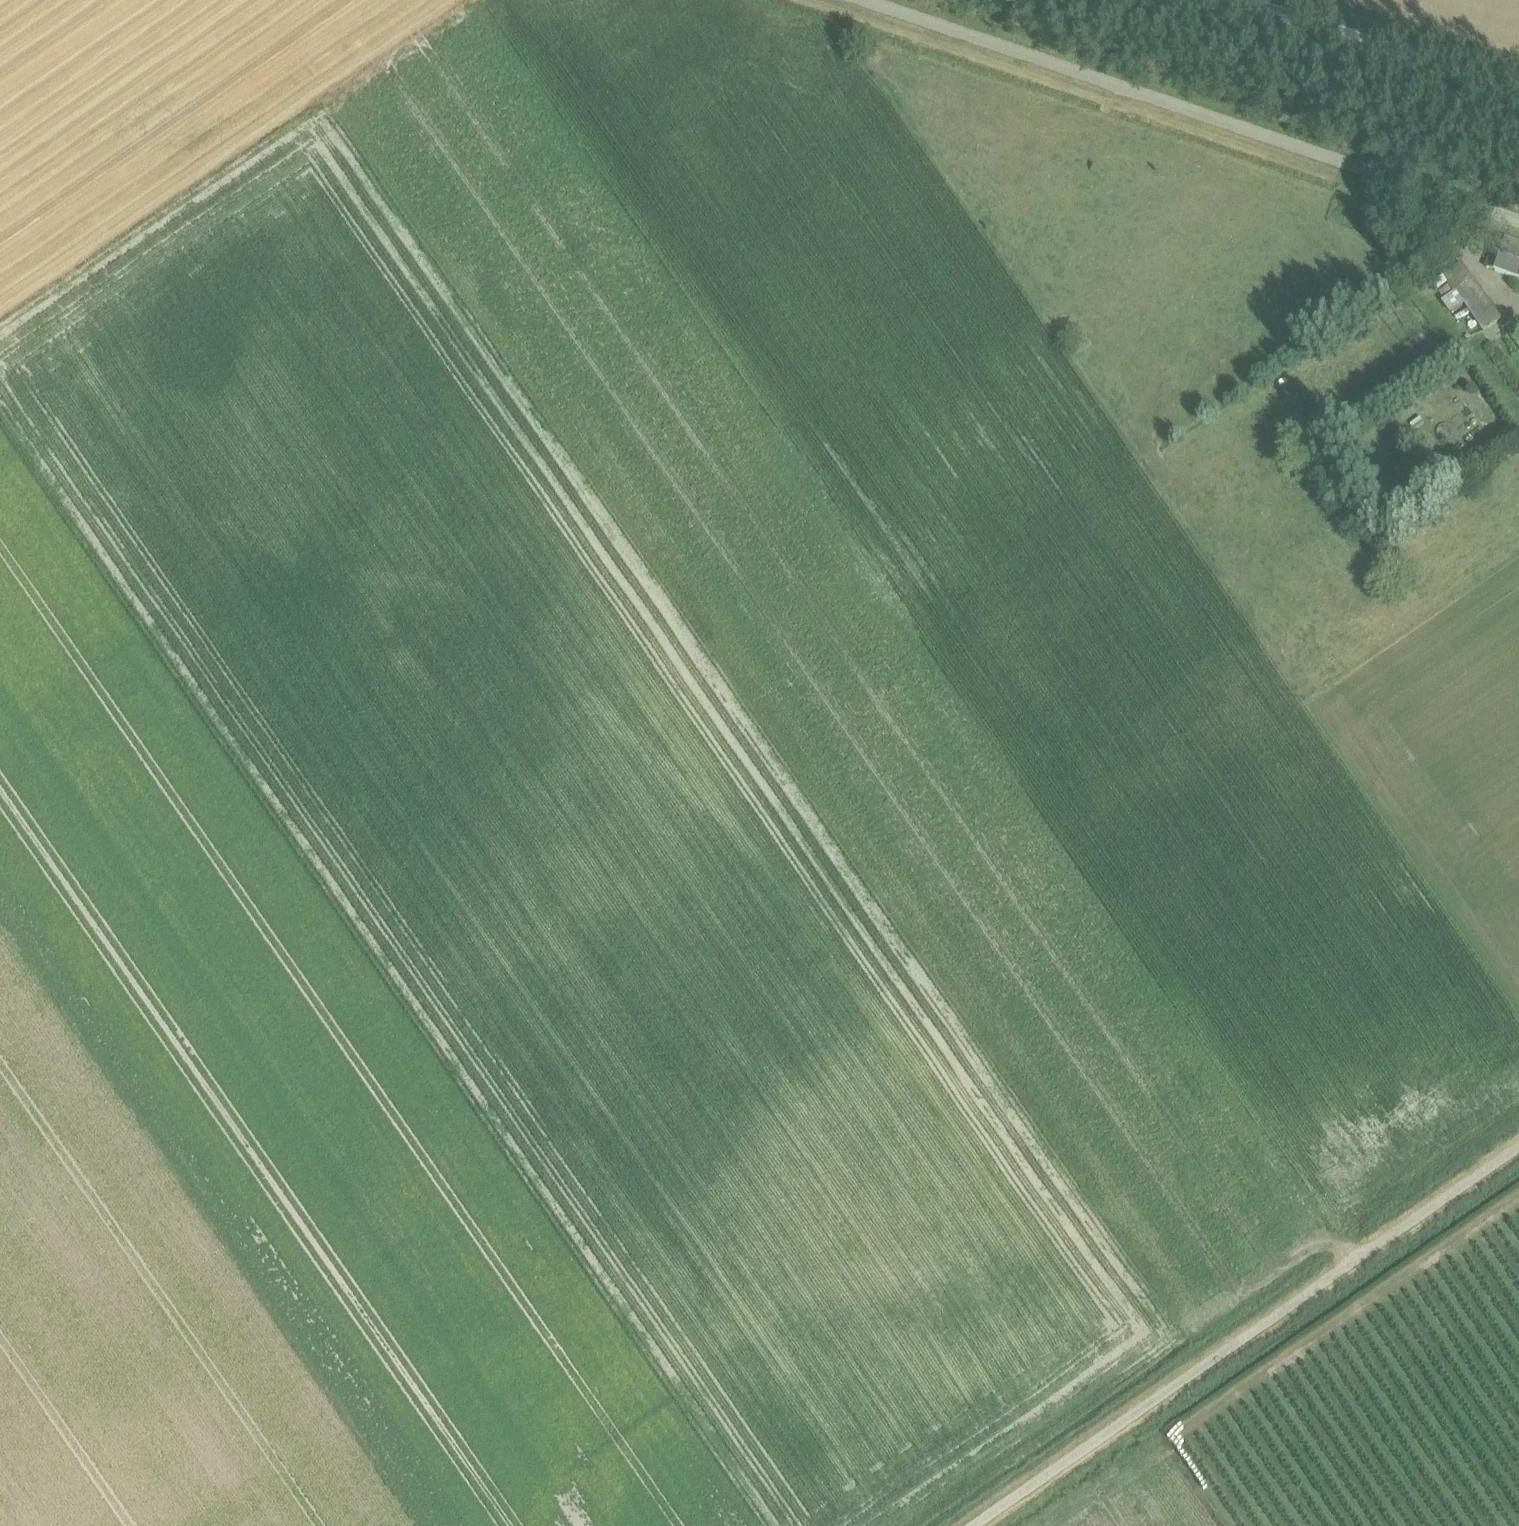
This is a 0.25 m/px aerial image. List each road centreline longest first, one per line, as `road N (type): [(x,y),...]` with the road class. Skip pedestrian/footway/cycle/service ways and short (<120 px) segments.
road 1 (unclassified): [(863,0),(1518,223)]
road 2 (unclassified): [(972,1525),(1518,1146)]

